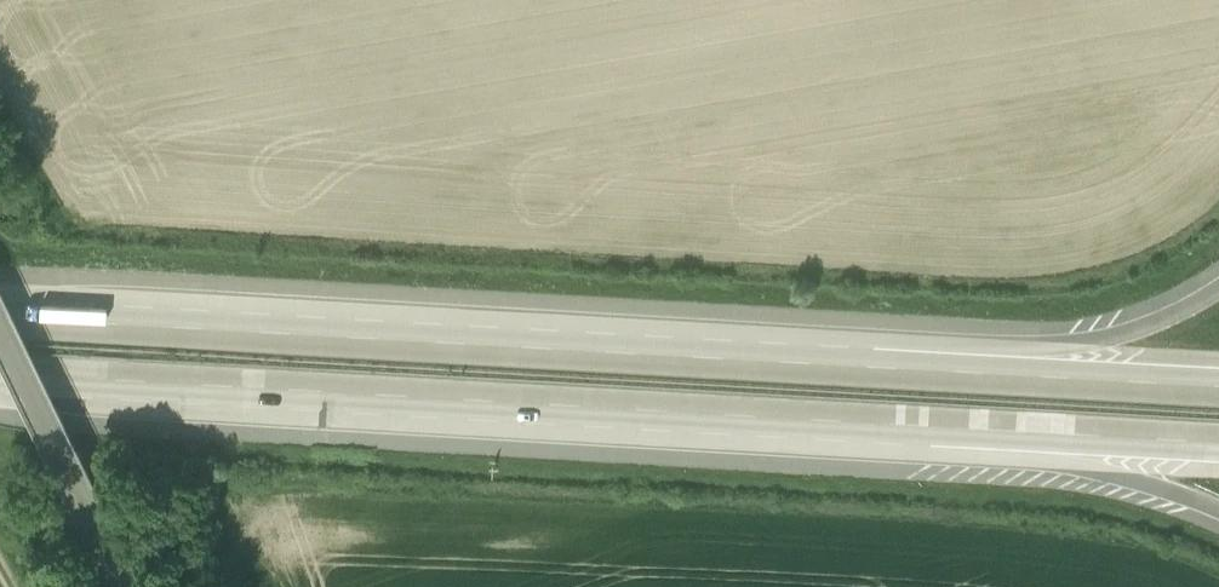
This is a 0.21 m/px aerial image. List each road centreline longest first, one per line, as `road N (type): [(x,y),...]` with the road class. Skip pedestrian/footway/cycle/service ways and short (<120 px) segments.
road 1 (track): [(232,586),(198,501),(249,472),(1060,521),(1218,570)]
road 2 (motorway): [(0,375),(927,425)]
road 3 (motorway): [(870,366),(0,318)]
road 4 (motorway): [(1218,287),(1115,338),(870,366)]
road 5 (motorway): [(1218,387),(870,366)]
road 6 (motorway): [(927,425),(1218,515)]
road 7 (motorway): [(927,425),(1218,441)]
road 8 (track): [(81,486),(0,317)]

